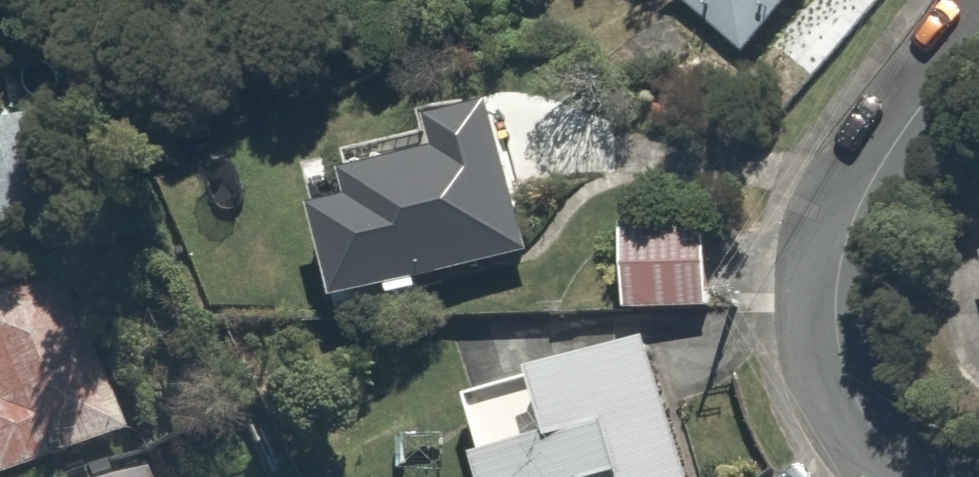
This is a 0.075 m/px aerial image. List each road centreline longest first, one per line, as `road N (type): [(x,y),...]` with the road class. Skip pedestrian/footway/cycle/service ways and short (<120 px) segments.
road 1 (residential): [(978,27),(884,154),(840,245),(827,324),(865,419),(929,476)]

